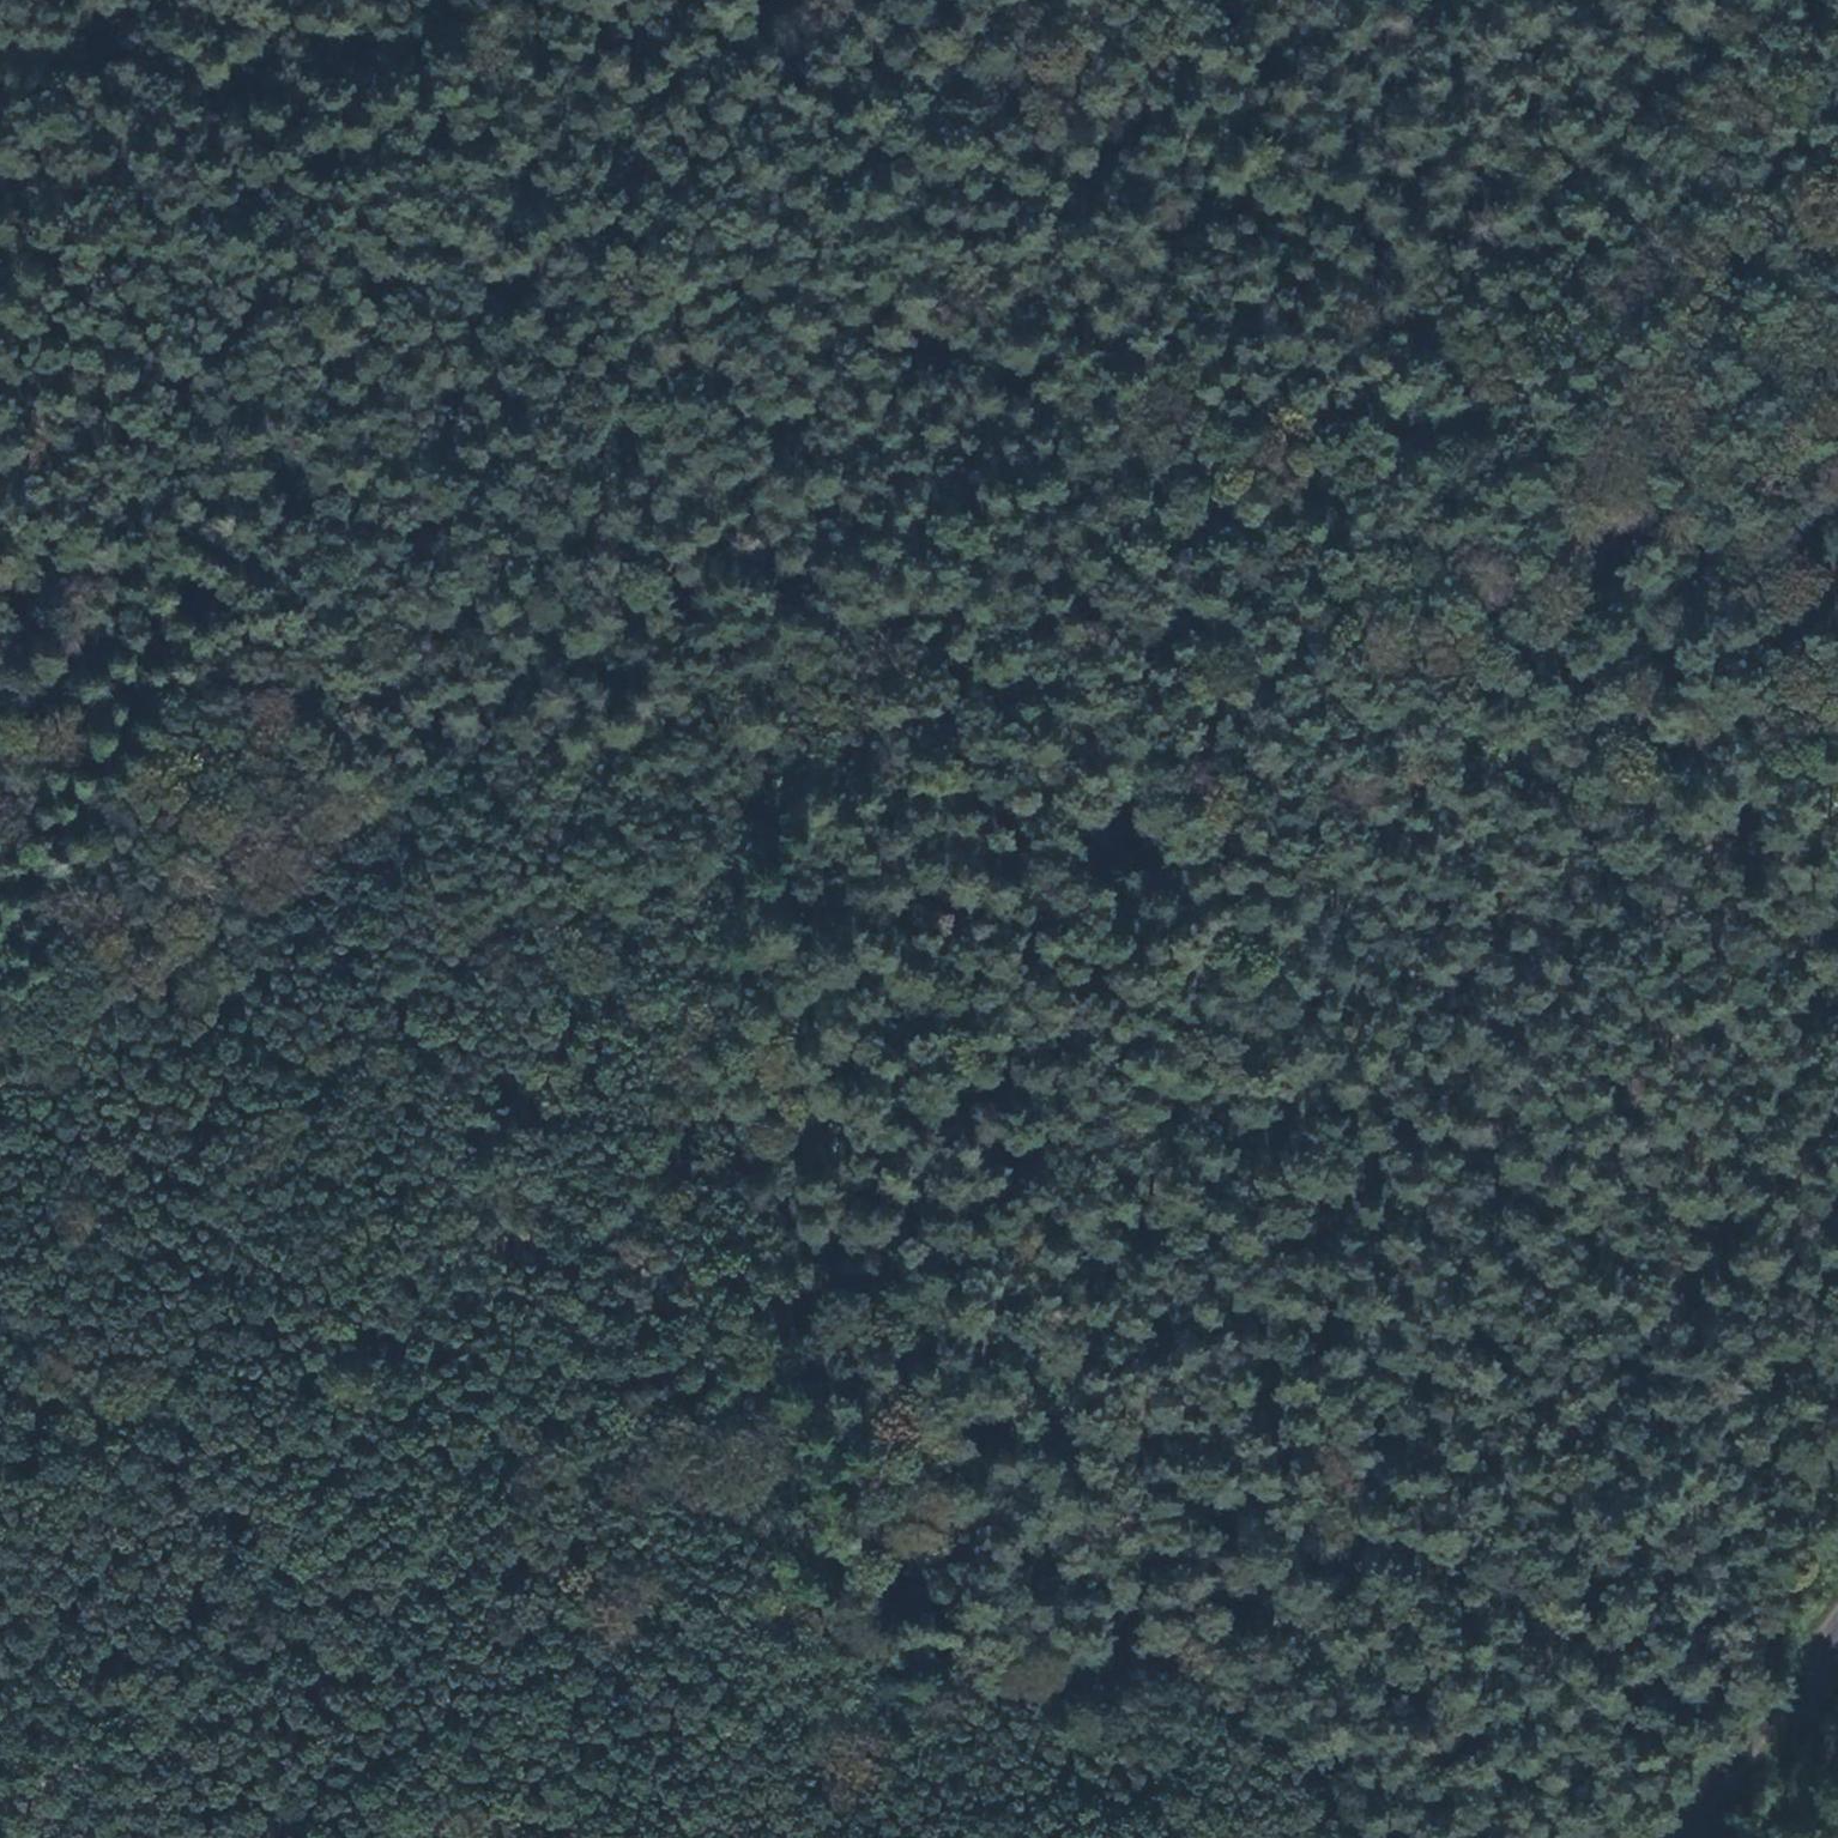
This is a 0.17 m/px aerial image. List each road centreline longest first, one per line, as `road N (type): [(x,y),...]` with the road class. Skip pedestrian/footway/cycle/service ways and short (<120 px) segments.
road 1 (track): [(1683,1837),(1837,1630)]

